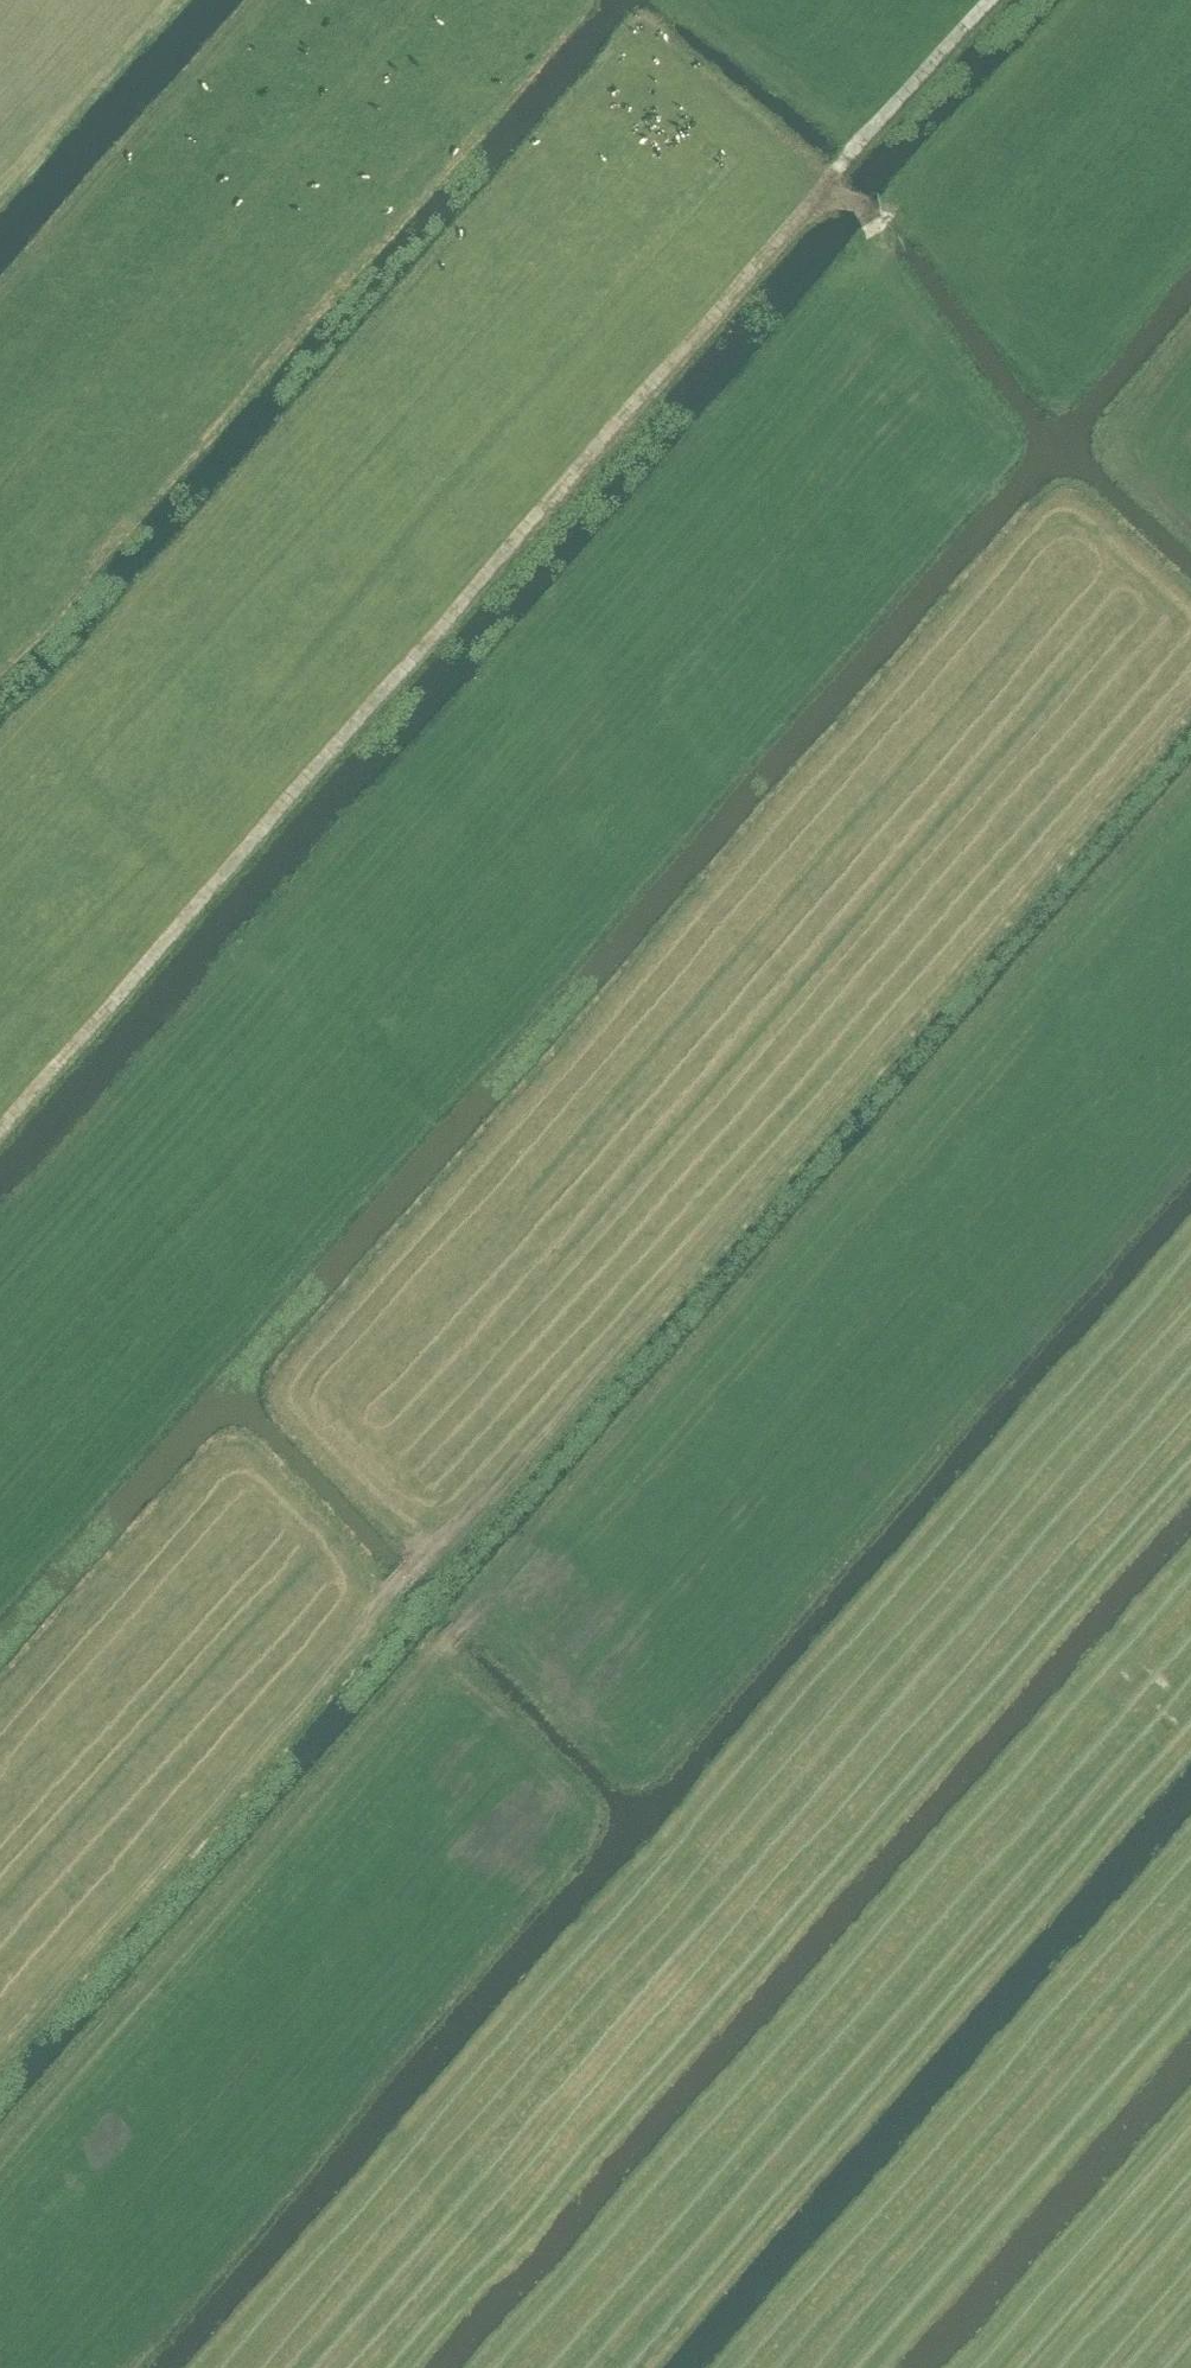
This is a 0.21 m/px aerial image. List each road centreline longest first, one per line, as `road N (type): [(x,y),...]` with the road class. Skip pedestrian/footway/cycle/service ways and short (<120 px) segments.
road 1 (track): [(819,194),(0,1130)]
road 2 (track): [(991,0),(819,194),(880,213)]

